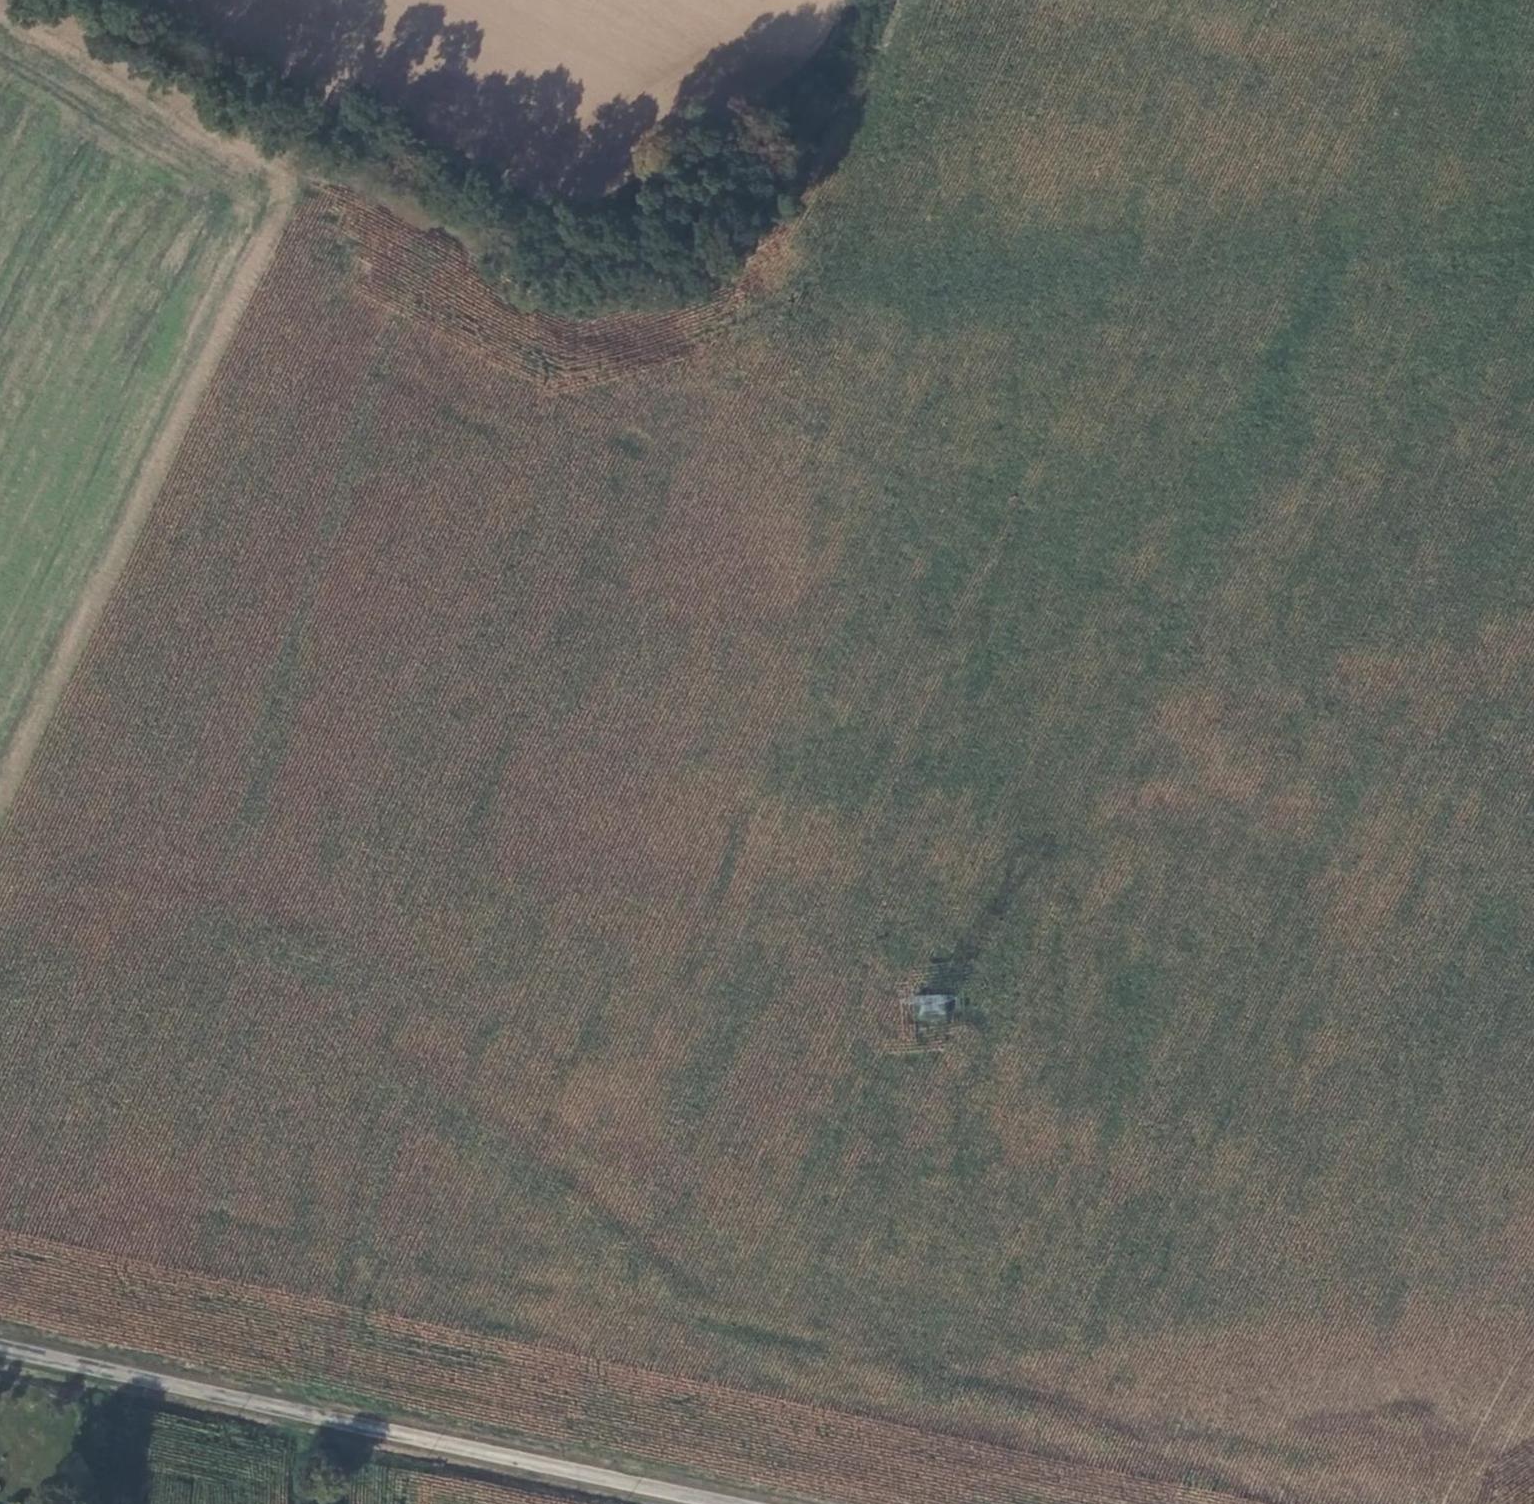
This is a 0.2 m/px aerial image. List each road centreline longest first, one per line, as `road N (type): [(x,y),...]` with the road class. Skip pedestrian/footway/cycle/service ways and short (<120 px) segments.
road 1 (unclassified): [(725,1503),(0,1348)]

